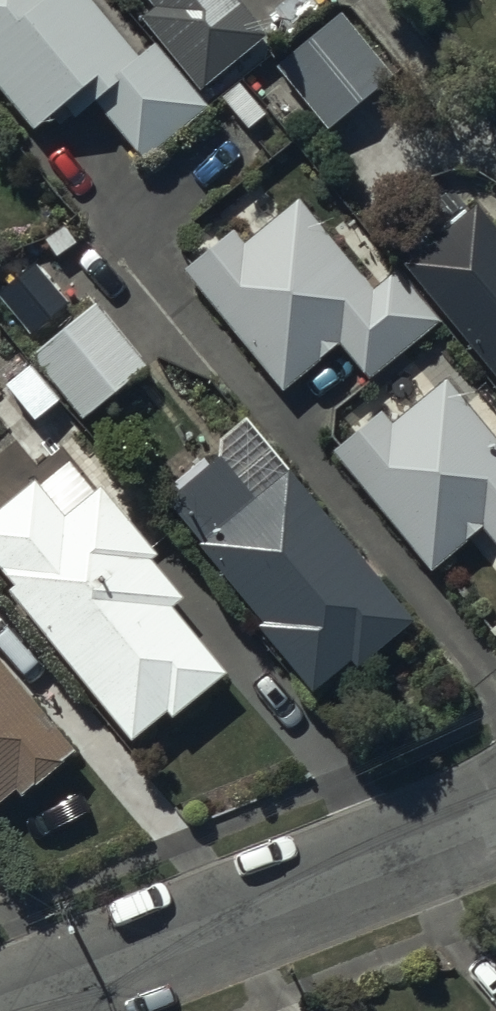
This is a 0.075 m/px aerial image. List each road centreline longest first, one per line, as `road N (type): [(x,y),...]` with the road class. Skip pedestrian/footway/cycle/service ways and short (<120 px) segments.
road 1 (residential): [(495,812),(7,1010)]

